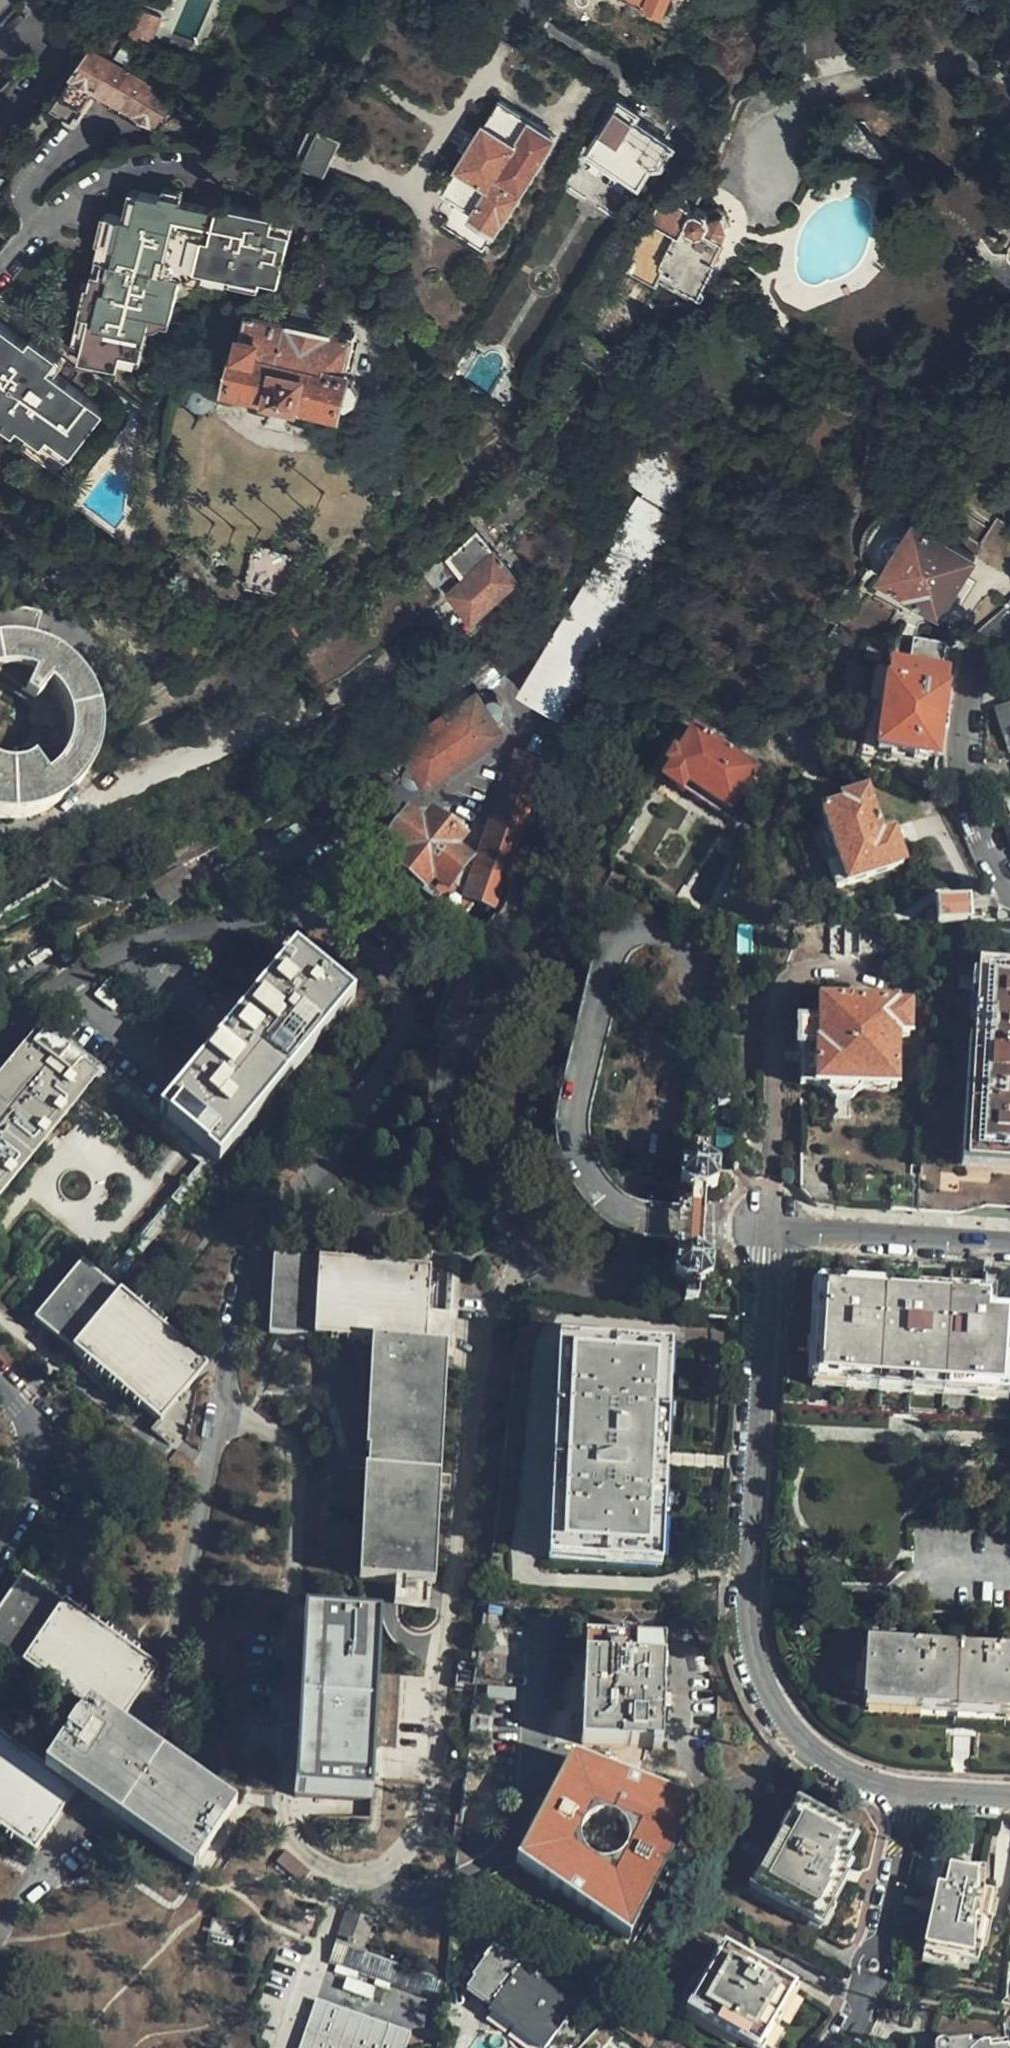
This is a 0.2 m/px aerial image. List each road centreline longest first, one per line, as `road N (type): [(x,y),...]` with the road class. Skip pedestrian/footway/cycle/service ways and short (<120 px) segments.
road 1 (residential): [(1009,1247),(767,1233),(748,1607),(758,1664),(772,1700),(810,1748),(854,1774),(907,1791)]
road 2 (residential): [(835,2047),(851,2034),(877,1953),(907,1791)]

